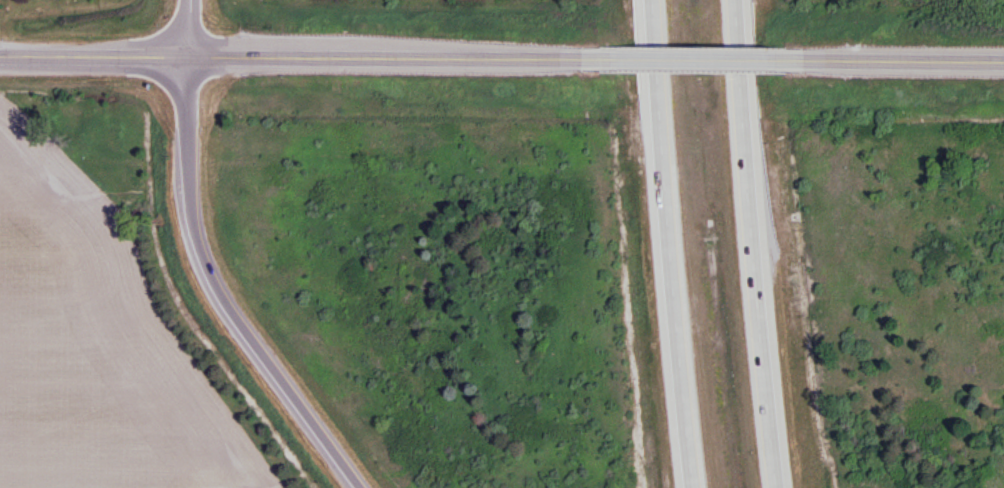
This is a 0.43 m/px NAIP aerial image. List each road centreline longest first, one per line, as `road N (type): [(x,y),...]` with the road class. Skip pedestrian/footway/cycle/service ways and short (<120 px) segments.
road 1 (tertiary): [(0,52),(625,59)]
road 2 (motorway): [(776,487),(731,0)]
road 3 (motorway): [(649,0),(688,487)]
road 4 (motorway): [(186,51),(188,194),(208,274),(361,487)]
road 5 (tertiary): [(625,59),(815,59)]
road 6 (tertiary): [(815,59),(1003,58)]

